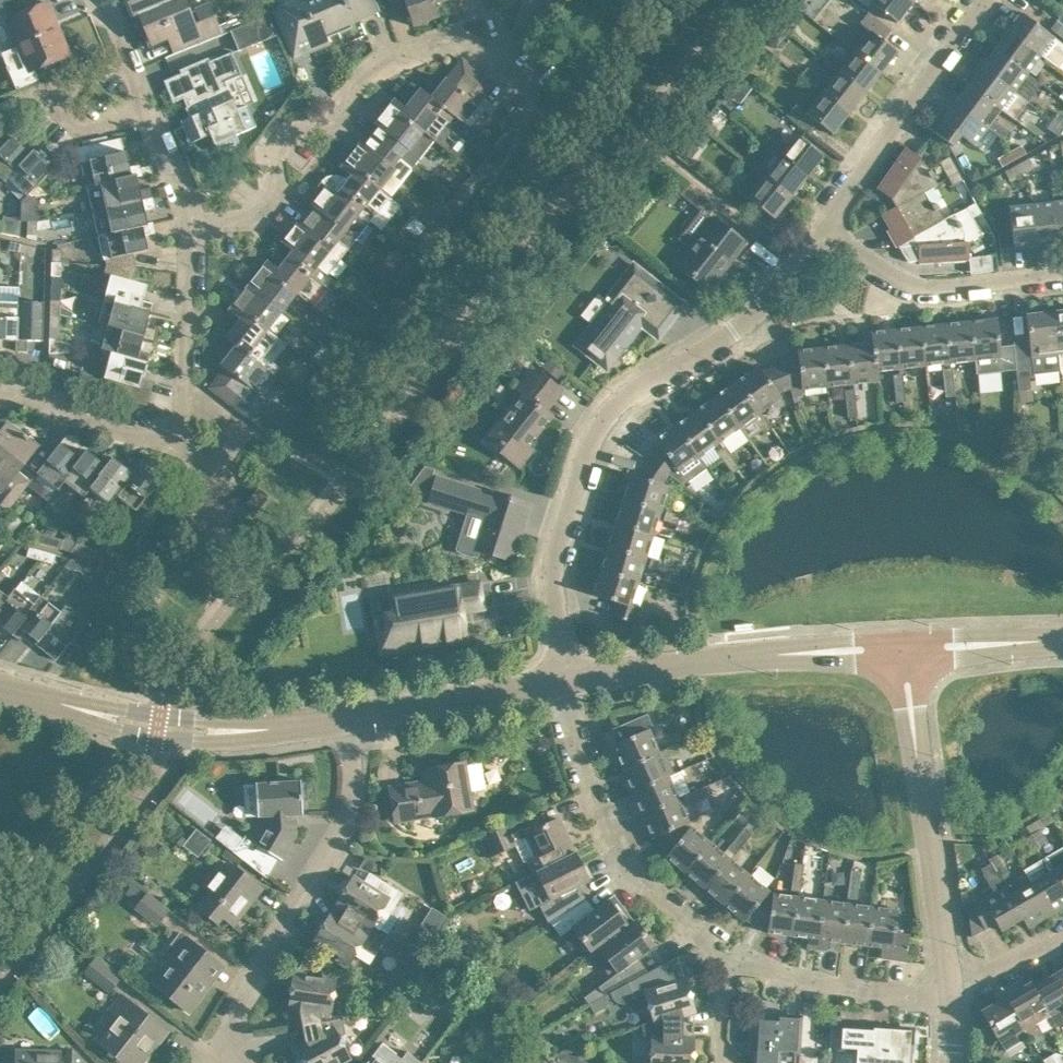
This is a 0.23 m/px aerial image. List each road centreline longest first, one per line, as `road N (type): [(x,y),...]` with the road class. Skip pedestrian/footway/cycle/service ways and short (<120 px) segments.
road 1 (residential): [(828,221),(750,318),(635,383),(595,427),(560,536),(556,611),(566,677)]
road 2 (residential): [(187,221),(255,215),(275,191),(274,139),(326,124),(369,72),(410,48),(457,42),(496,66),(539,0)]
road 3 (residential): [(208,1047),(349,824),(353,791),(341,719)]
road 4 (unclassified): [(903,647),(949,989)]
road 5 (residential): [(731,961),(685,933),(639,888),(595,805),(566,677)]
road 6 (unclassified): [(566,677),(734,655),(903,647)]
road 7 (residential): [(991,0),(828,221)]
road 8 (residential): [(1062,276),(931,292),(893,282),(828,221)]
road 9 (residential): [(97,0),(113,17),(140,84),(135,99),(150,139),(166,149),(187,221)]
road 10 (unclassified): [(341,719),(566,677)]
road 11 (residential): [(949,989),(809,986),(731,961)]
road 12 (residential): [(187,221),(183,393),(192,409)]
road 13 (unclassified): [(184,728),(0,683)]
road 14 (residential): [(179,437),(156,439),(0,394)]
road 15 (unclassified): [(903,647),(1062,640)]
road 16 (unclassified): [(184,728),(341,719)]
road 17 (residential): [(949,989),(1062,935)]
road 18 (residential): [(179,437),(203,458),(229,441),(224,415),(192,409)]

